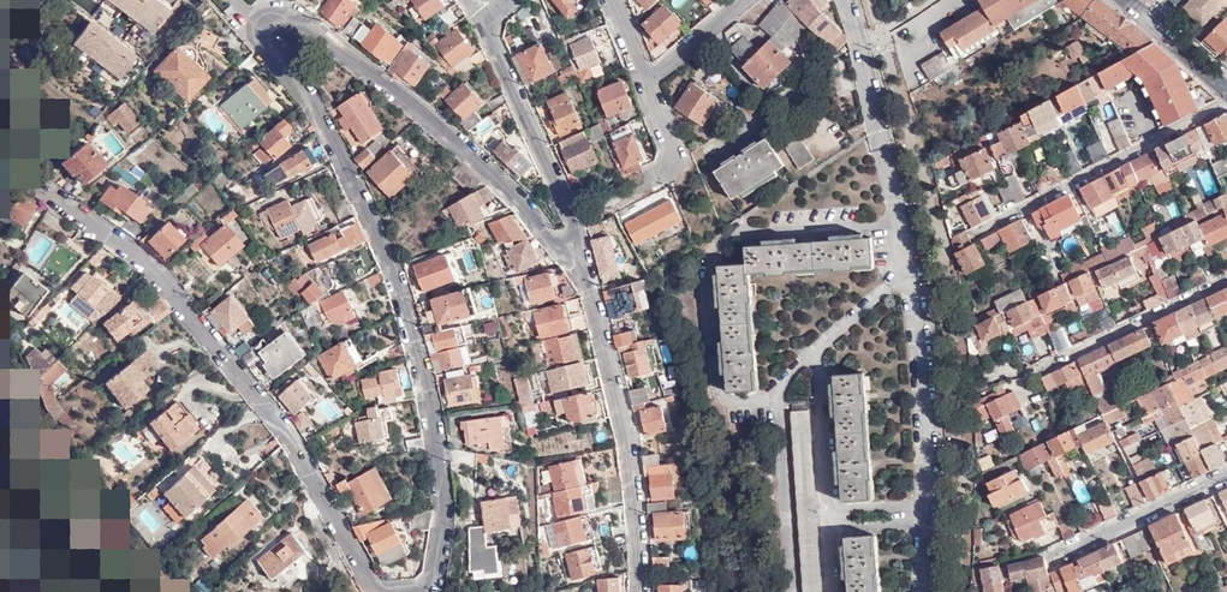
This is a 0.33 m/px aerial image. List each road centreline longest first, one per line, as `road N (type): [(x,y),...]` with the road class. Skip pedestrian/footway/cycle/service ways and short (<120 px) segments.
road 1 (residential): [(417,591),(428,582),(442,508),(403,306),(346,172),(252,26),(272,12),(289,16),(474,160),(550,241),(579,248)]
road 2 (residential): [(38,189),(153,271),(292,446),(379,591)]
road 3 (residential): [(579,248),(627,456),(639,591)]
road 4 (residential): [(968,238),(1226,101)]
road 5 (residential): [(480,20),(579,248)]
road 6 (residential): [(1035,371),(1226,279)]
road 7 (residential): [(1047,560),(1226,473)]
road 8 (residential): [(873,129),(843,0)]
road 9 (residential): [(642,81),(742,0)]

